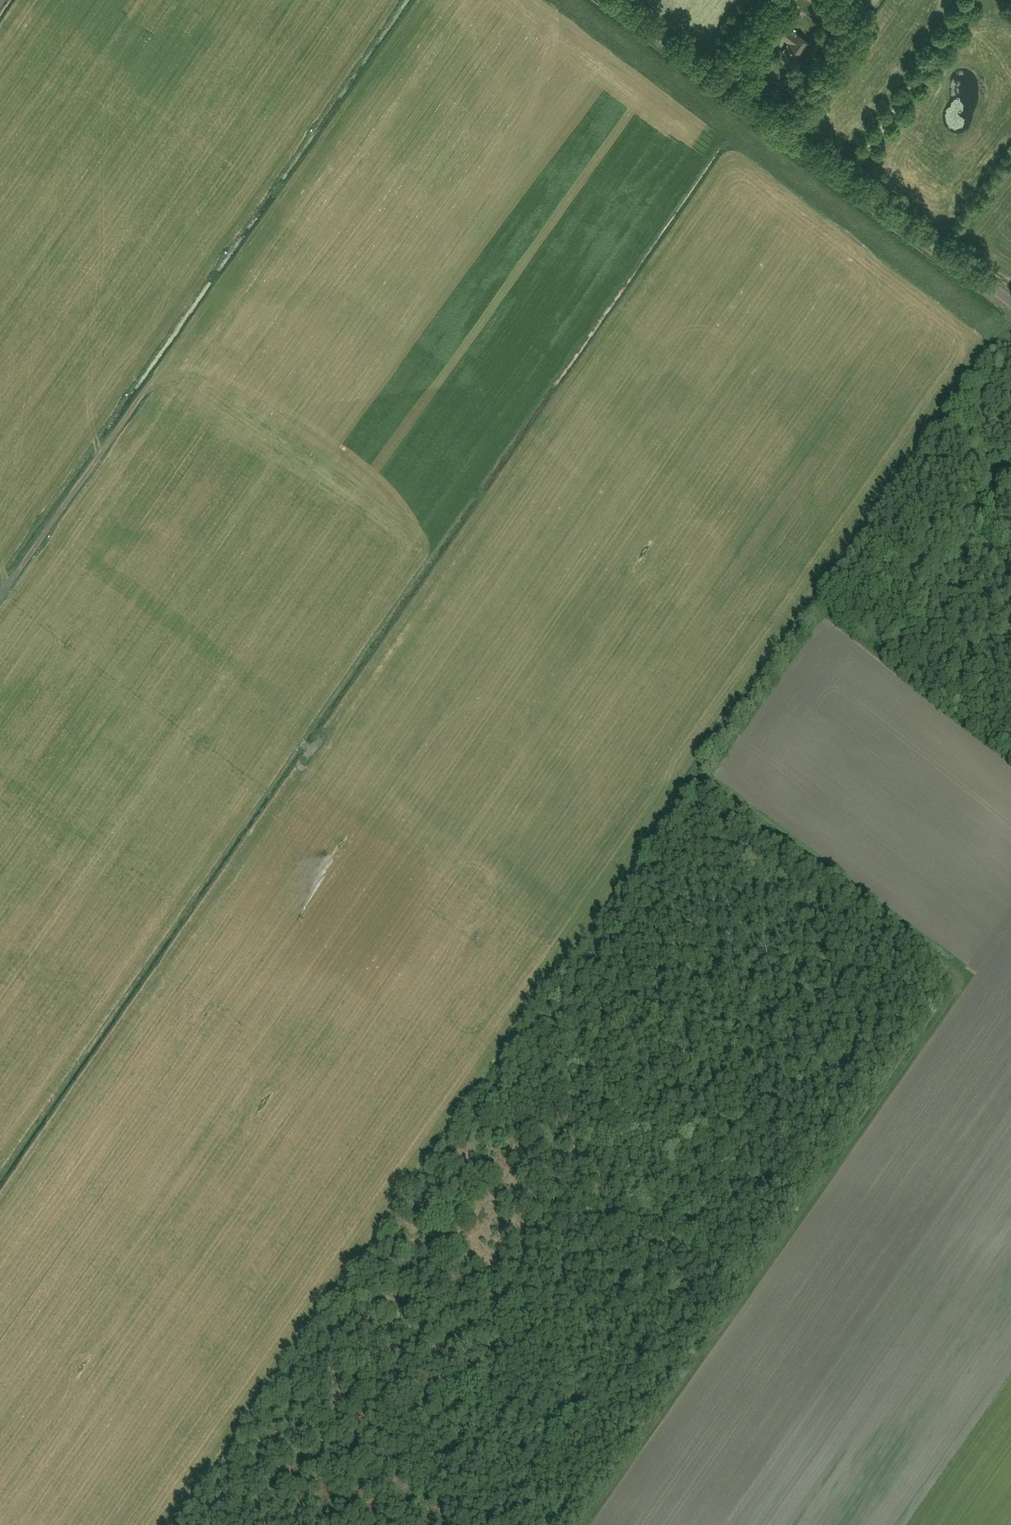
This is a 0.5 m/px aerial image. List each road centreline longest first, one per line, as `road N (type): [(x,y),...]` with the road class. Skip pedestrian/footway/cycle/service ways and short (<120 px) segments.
road 1 (unclassified): [(1010,302),(612,0)]

